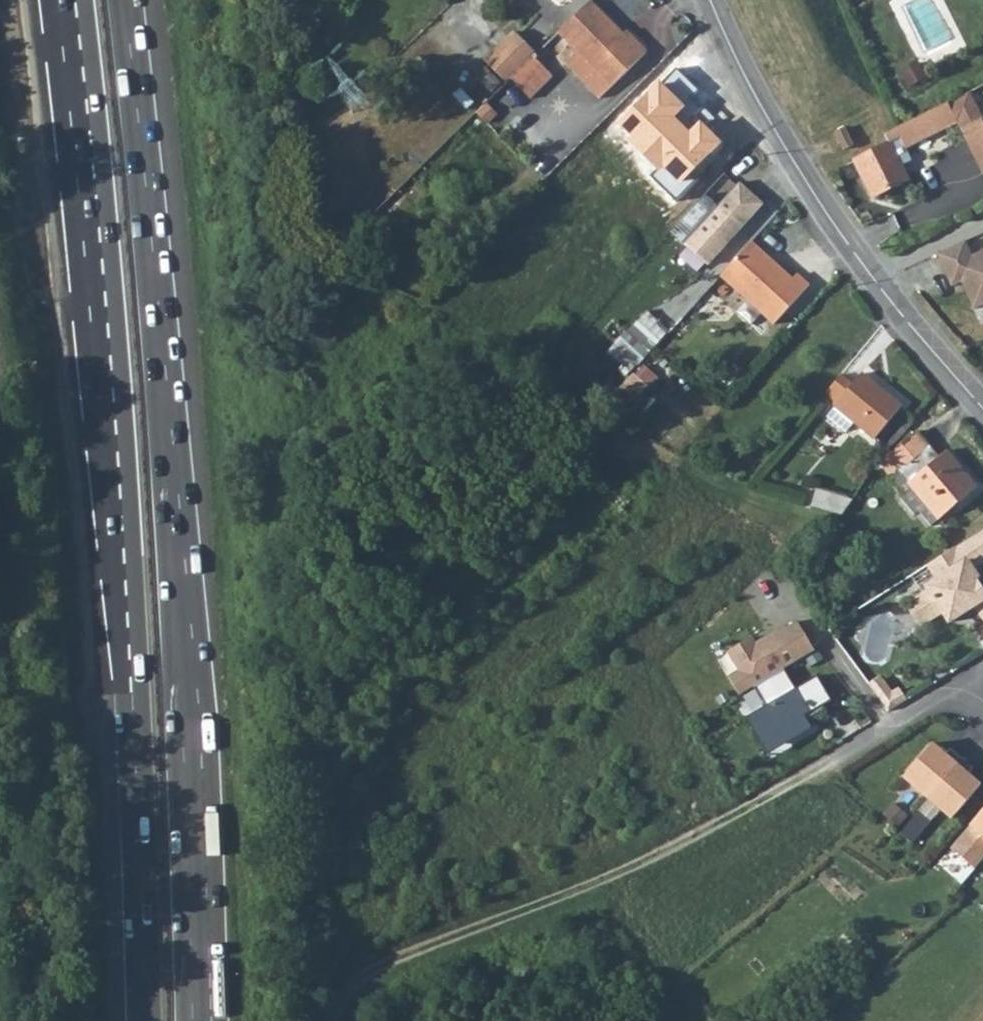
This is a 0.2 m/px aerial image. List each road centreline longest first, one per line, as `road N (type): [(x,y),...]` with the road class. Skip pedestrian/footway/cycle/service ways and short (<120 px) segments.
road 1 (trunk): [(75,0),(119,463),(144,1020)]
road 2 (trunk): [(194,1020),(168,450),(126,0)]
road 3 (track): [(811,772),(708,831),(345,996),(336,1020)]
road 4 (residential): [(708,0),(781,145),(867,274)]
road 5 (residential): [(867,274),(982,411)]
road 6 (residential): [(867,274),(982,222)]

